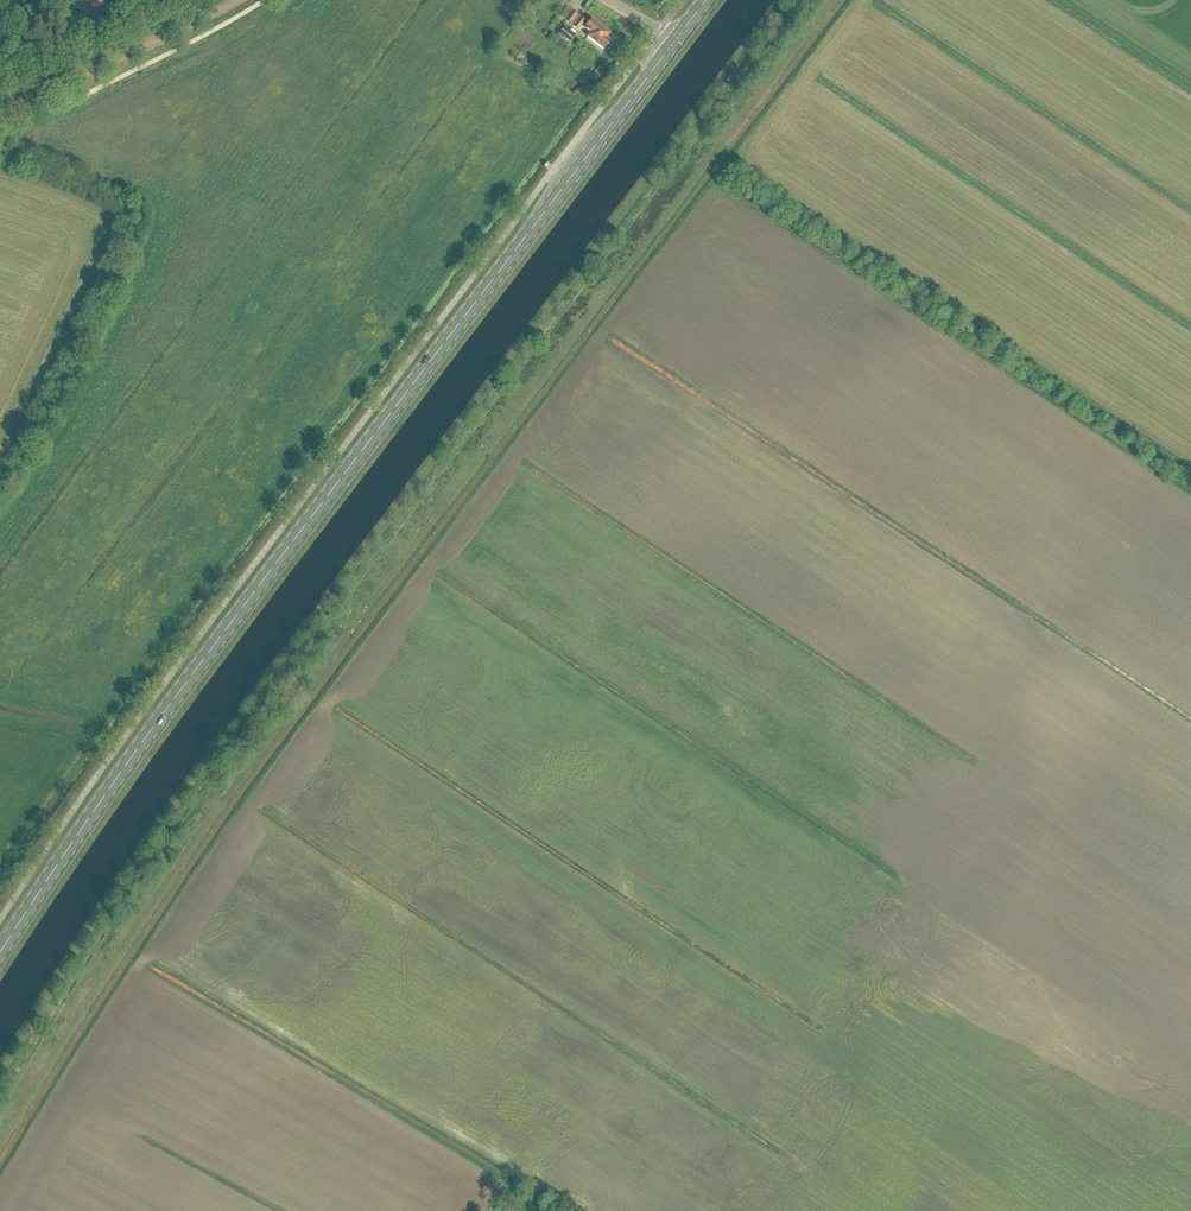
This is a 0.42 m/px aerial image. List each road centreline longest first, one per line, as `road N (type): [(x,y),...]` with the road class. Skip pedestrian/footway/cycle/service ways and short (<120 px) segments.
road 1 (track): [(786,0),(193,780),(0,1076)]
road 2 (primary): [(0,953),(157,720),(674,41)]
road 3 (track): [(241,0),(117,64),(0,101)]

